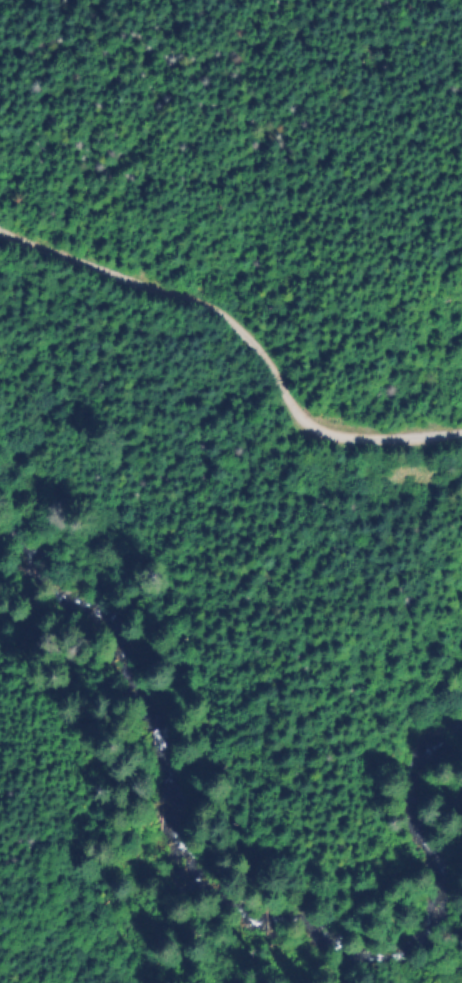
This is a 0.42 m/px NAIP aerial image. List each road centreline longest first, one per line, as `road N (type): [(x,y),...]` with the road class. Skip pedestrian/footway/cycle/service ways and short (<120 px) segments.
road 1 (track): [(0,223),(210,289),(254,319),(304,416),(357,436),(461,420)]

